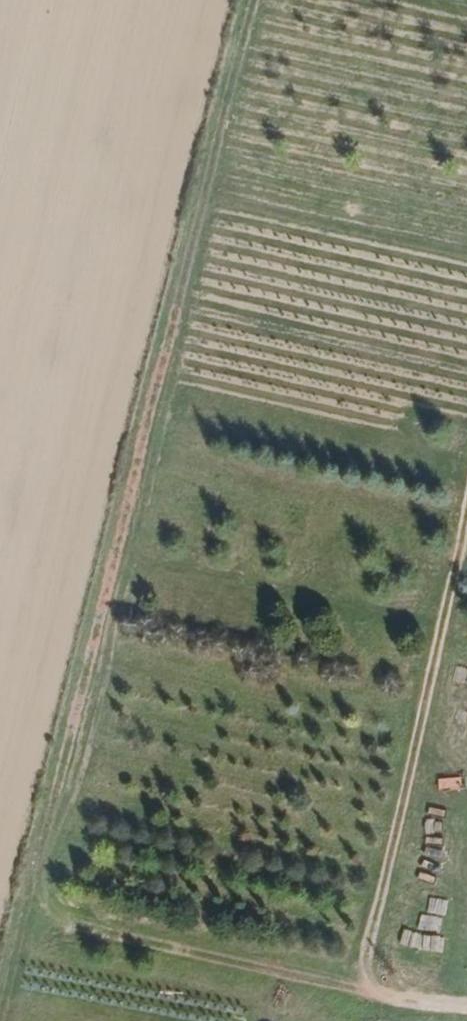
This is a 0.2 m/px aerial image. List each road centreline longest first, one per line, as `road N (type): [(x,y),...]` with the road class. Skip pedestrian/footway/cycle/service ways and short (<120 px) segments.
road 1 (track): [(239,0),(32,897),(60,916),(220,958),(466,1004)]
road 2 (track): [(466,501),(372,933),(366,966),(375,989)]

